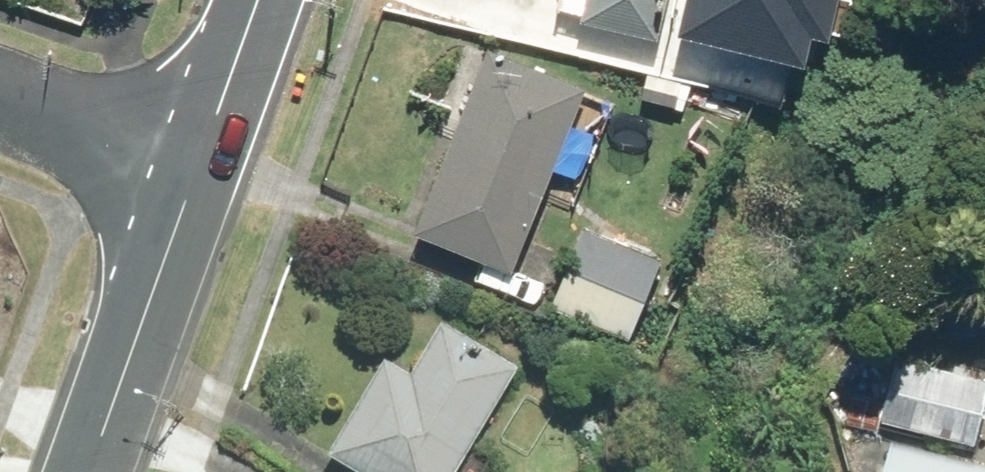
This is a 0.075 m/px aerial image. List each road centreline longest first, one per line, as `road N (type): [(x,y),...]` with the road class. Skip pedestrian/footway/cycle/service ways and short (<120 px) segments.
road 1 (tertiary): [(88,471),(201,166)]
road 2 (residential): [(201,166),(0,98)]
road 3 (tertiary): [(201,166),(259,0)]

